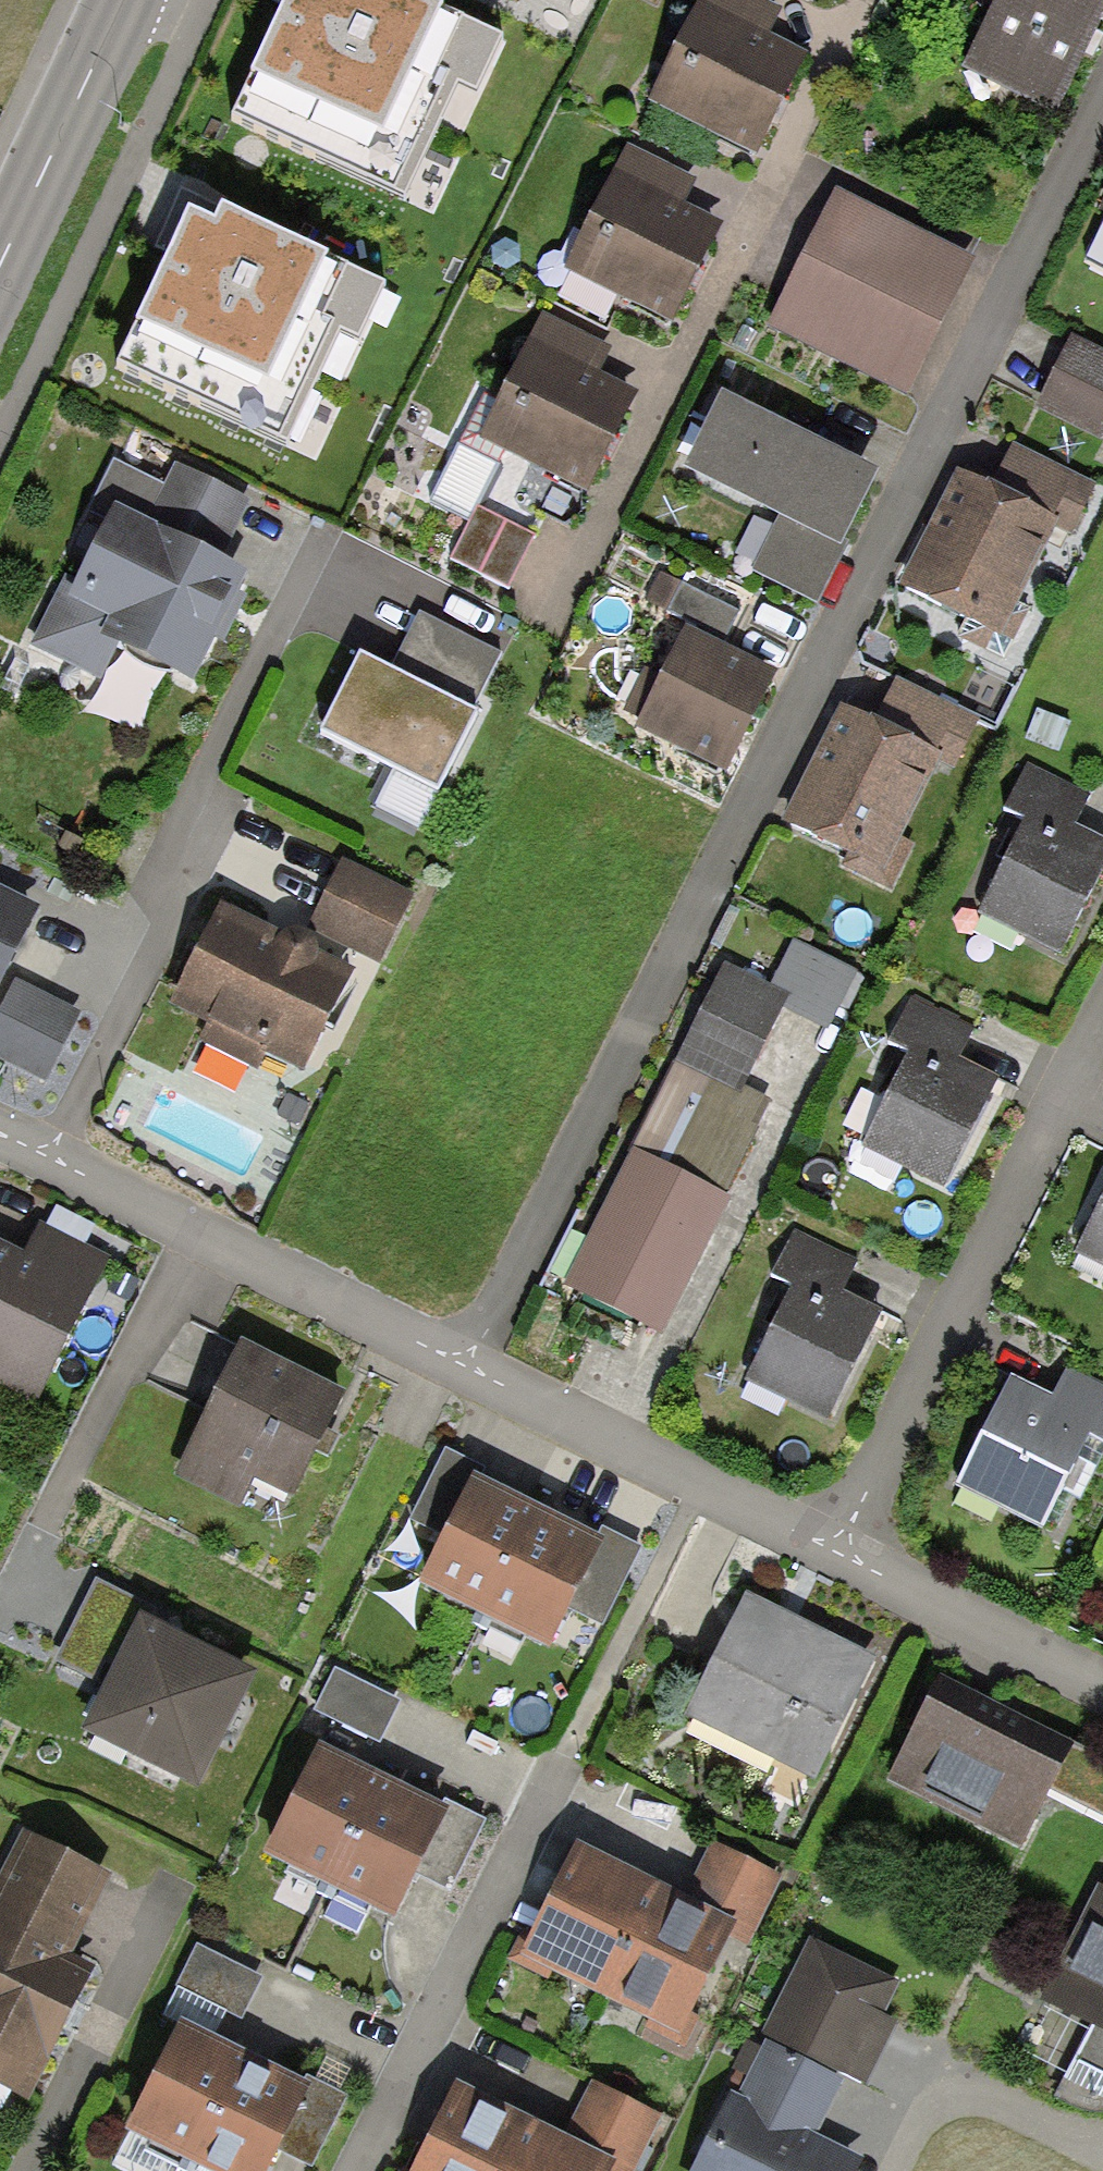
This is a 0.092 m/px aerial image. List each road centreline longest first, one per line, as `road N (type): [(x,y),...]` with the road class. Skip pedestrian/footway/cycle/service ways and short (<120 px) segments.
road 1 (residential): [(1102,106),(469,1367)]
road 2 (residential): [(1102,1013),(839,1551)]
road 3 (residential): [(469,1367),(0,1132)]
road 4 (residential): [(358,2170),(569,1760)]
road 5 (residential): [(839,1551),(469,1367)]
road 6 (residential): [(1102,1684),(839,1551)]
road 7 (secondary): [(122,0),(0,261)]

